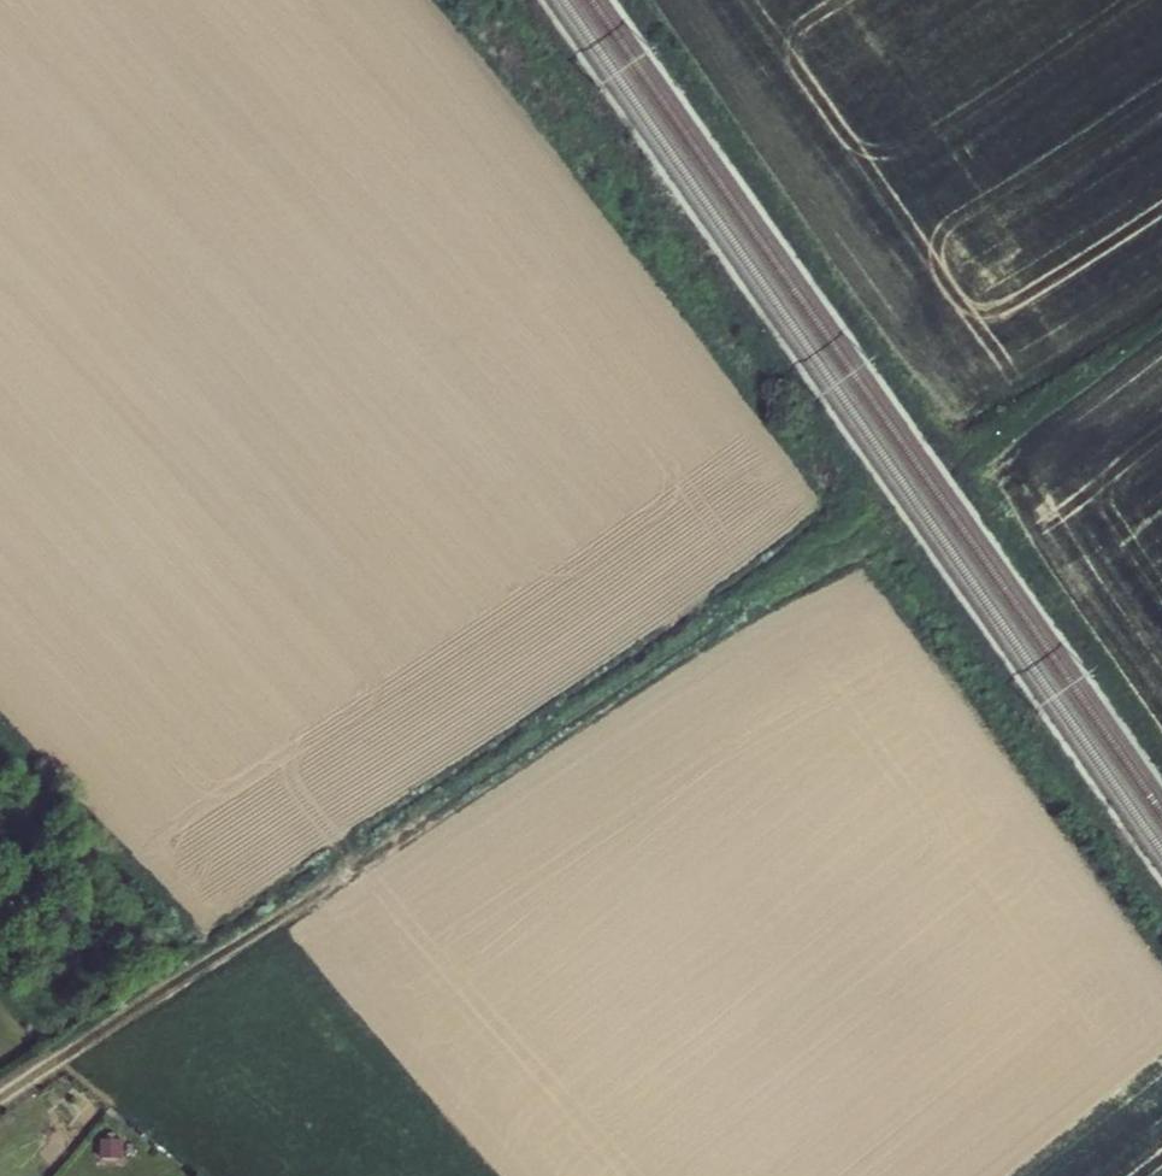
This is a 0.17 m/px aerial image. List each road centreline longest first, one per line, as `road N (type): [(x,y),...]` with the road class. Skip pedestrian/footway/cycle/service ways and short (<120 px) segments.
road 1 (track): [(0,1111),(352,878)]

